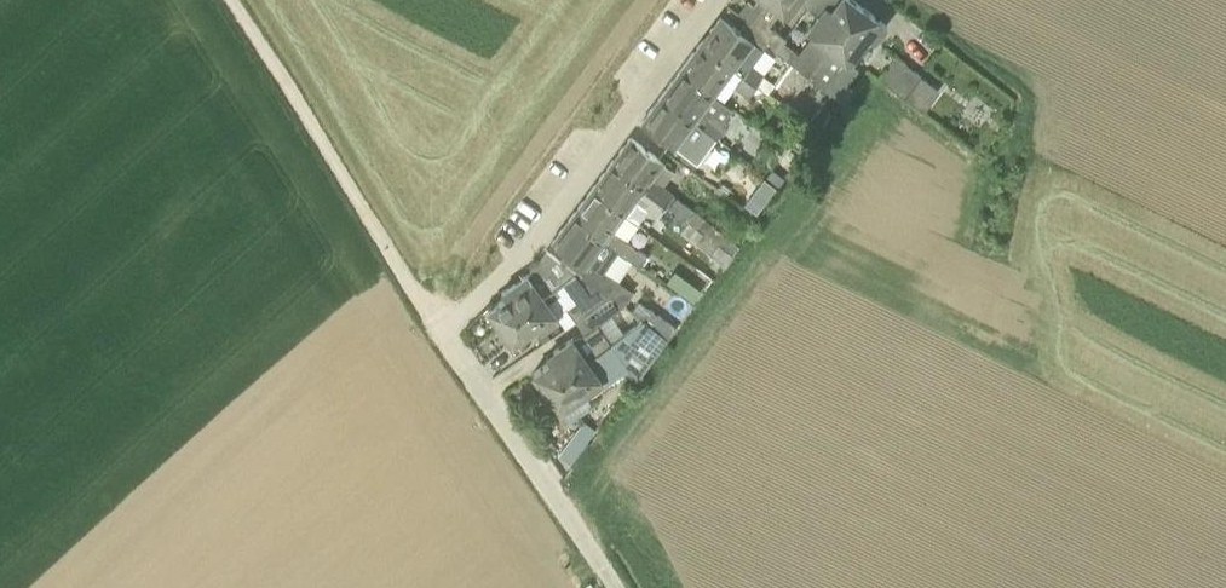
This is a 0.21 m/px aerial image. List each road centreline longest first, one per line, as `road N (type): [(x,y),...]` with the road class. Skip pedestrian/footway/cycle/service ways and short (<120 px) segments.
road 1 (unclassified): [(617,587),(440,328),(520,260),(717,0)]
road 2 (track): [(440,328),(231,0)]

